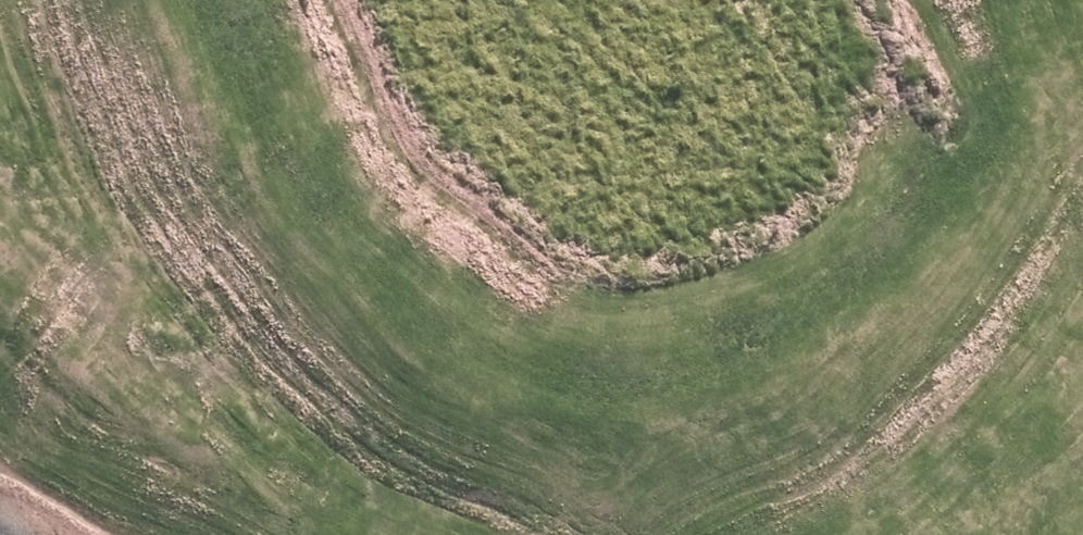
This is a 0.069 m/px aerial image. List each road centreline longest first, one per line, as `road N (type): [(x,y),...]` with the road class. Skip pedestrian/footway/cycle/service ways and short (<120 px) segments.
road 1 (track): [(265,0),(285,65),(334,129),(496,273),(598,318),(715,321),(826,266),(947,131),(988,0)]
road 2 (track): [(512,534),(337,471),(82,302),(0,216)]
road 3 (track): [(1082,416),(1032,483),(884,534)]
road 4 (track): [(1035,0),(1082,128)]

